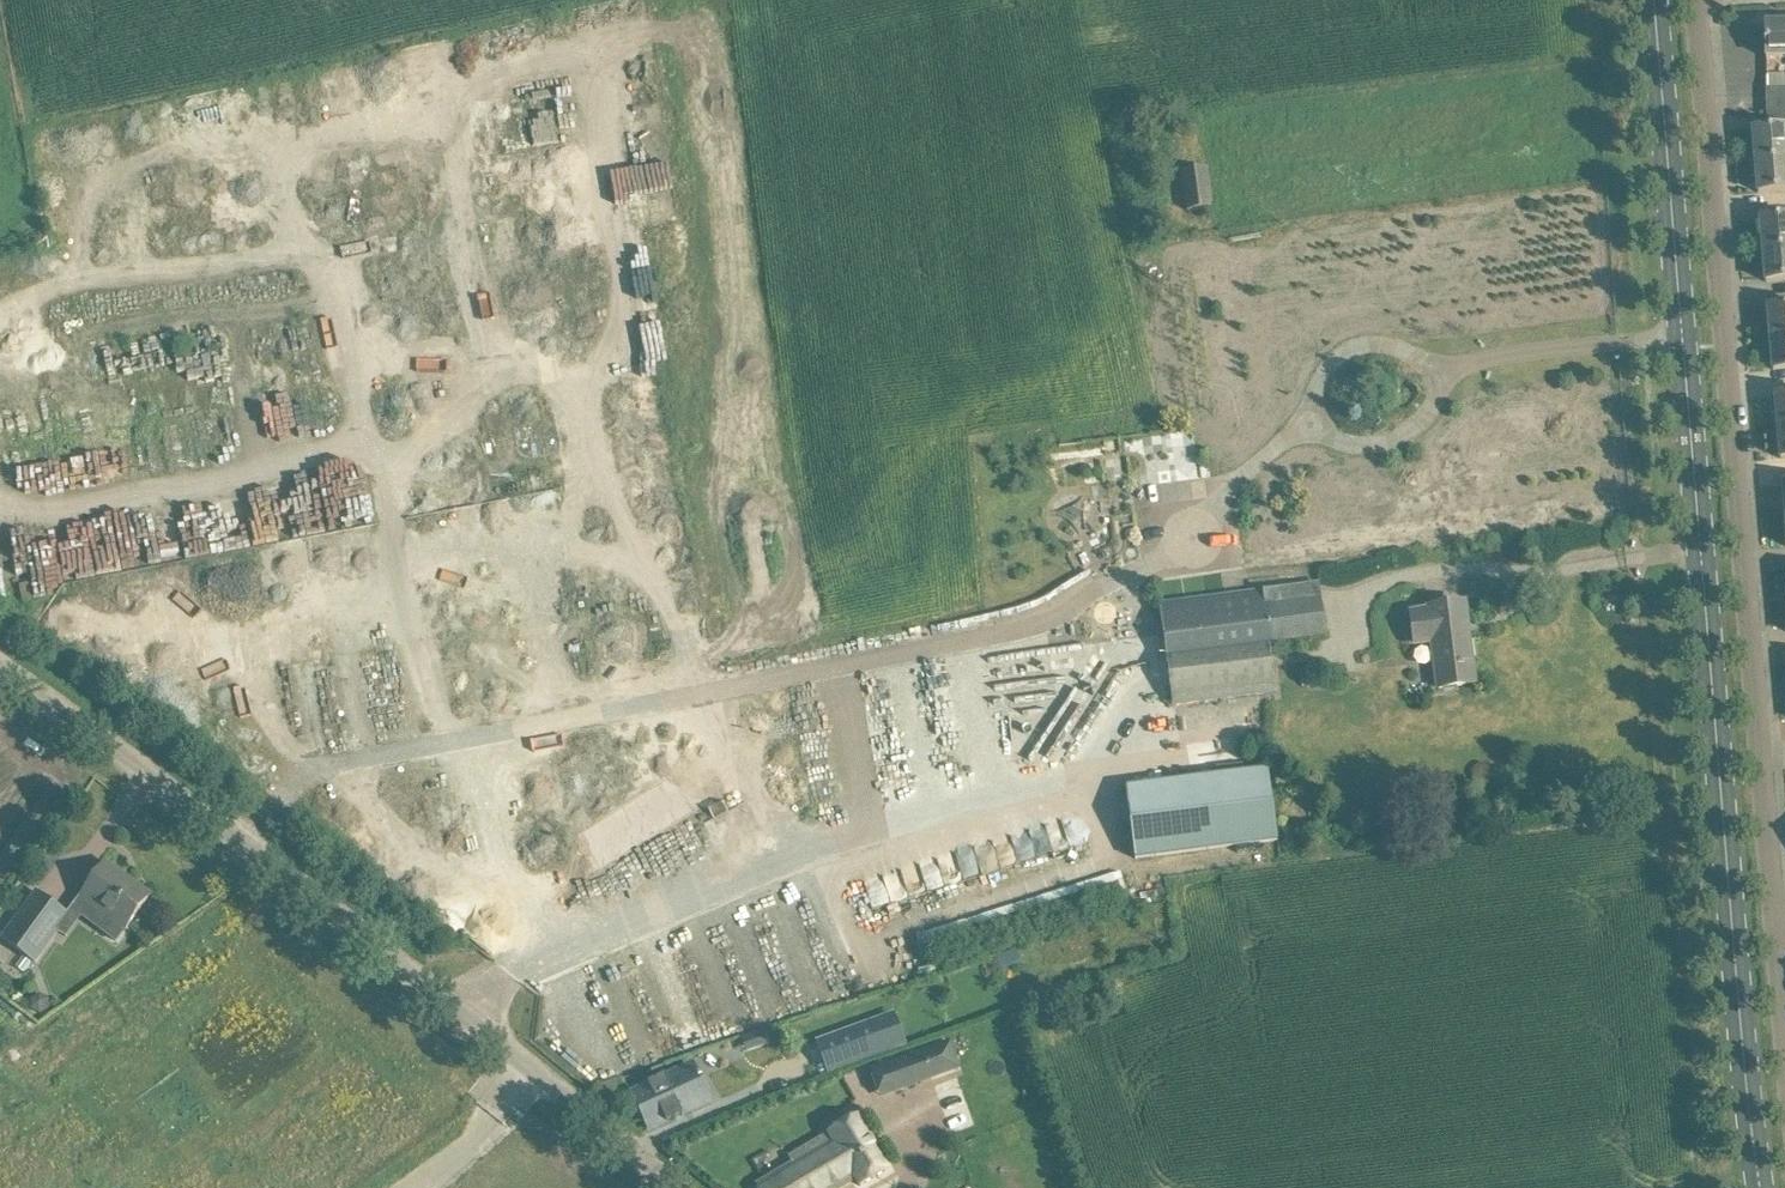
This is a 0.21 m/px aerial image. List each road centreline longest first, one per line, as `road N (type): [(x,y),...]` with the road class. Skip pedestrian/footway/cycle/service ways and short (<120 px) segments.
road 1 (unclassified): [(1694,0),(1773,921)]
road 2 (tertiary): [(1761,1187),(1680,336)]
road 3 (unclassified): [(678,1187),(207,816),(0,668)]
road 4 (residential): [(0,104),(35,263),(43,483),(389,445)]
road 5 (residential): [(1009,396),(1680,336)]
road 6 (residential): [(389,445),(494,479),(743,469),(921,445),(1012,417),(1009,396)]
road 7 (residential): [(1007,373),(707,365),(568,378),(435,405),(389,445)]
road 8 (residential): [(360,139),(770,82),(963,90)]
road 9 (tertiary): [(1680,336),(1655,0)]
road 10 (residential): [(389,445),(360,139)]
road 11 (residential): [(963,90),(1007,373)]
road 12 (residential): [(360,139),(320,0)]

